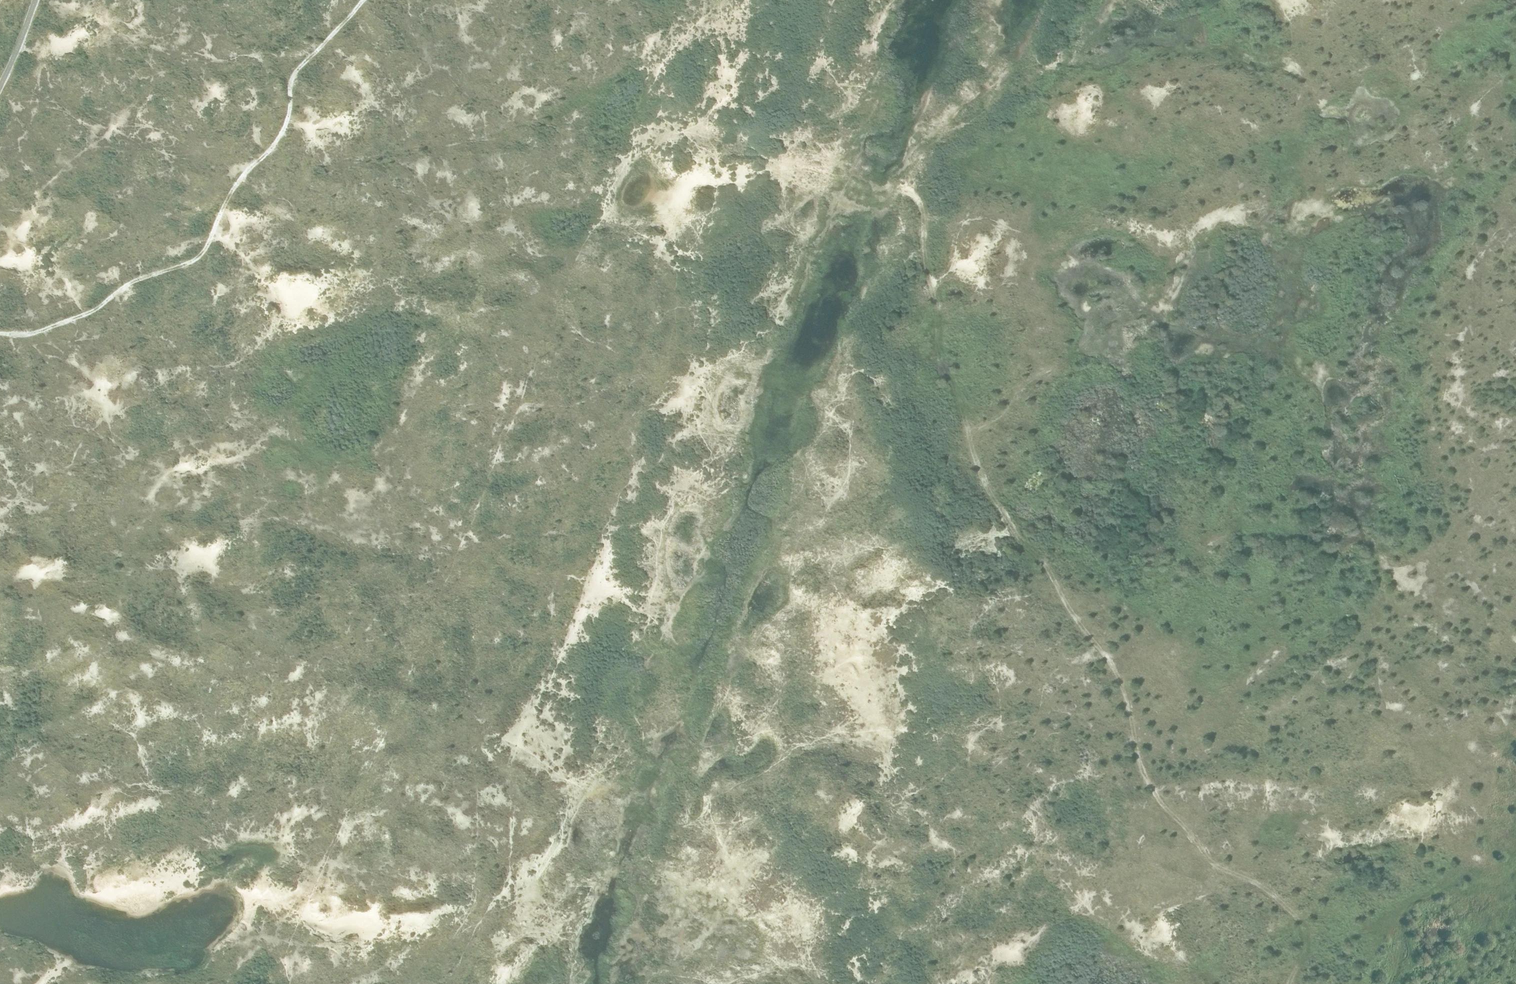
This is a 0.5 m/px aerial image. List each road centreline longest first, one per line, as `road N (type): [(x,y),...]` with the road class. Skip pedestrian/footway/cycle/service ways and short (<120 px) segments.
road 1 (track): [(1287,983),(1305,948),(1302,925),(1273,895),(1217,866),(1155,795),(1121,680),(980,474),(939,345),(924,216)]
road 2 (track): [(0,332),(26,334),(84,314),(129,283),(201,254),(237,183),(286,124),(295,73),(363,0)]

